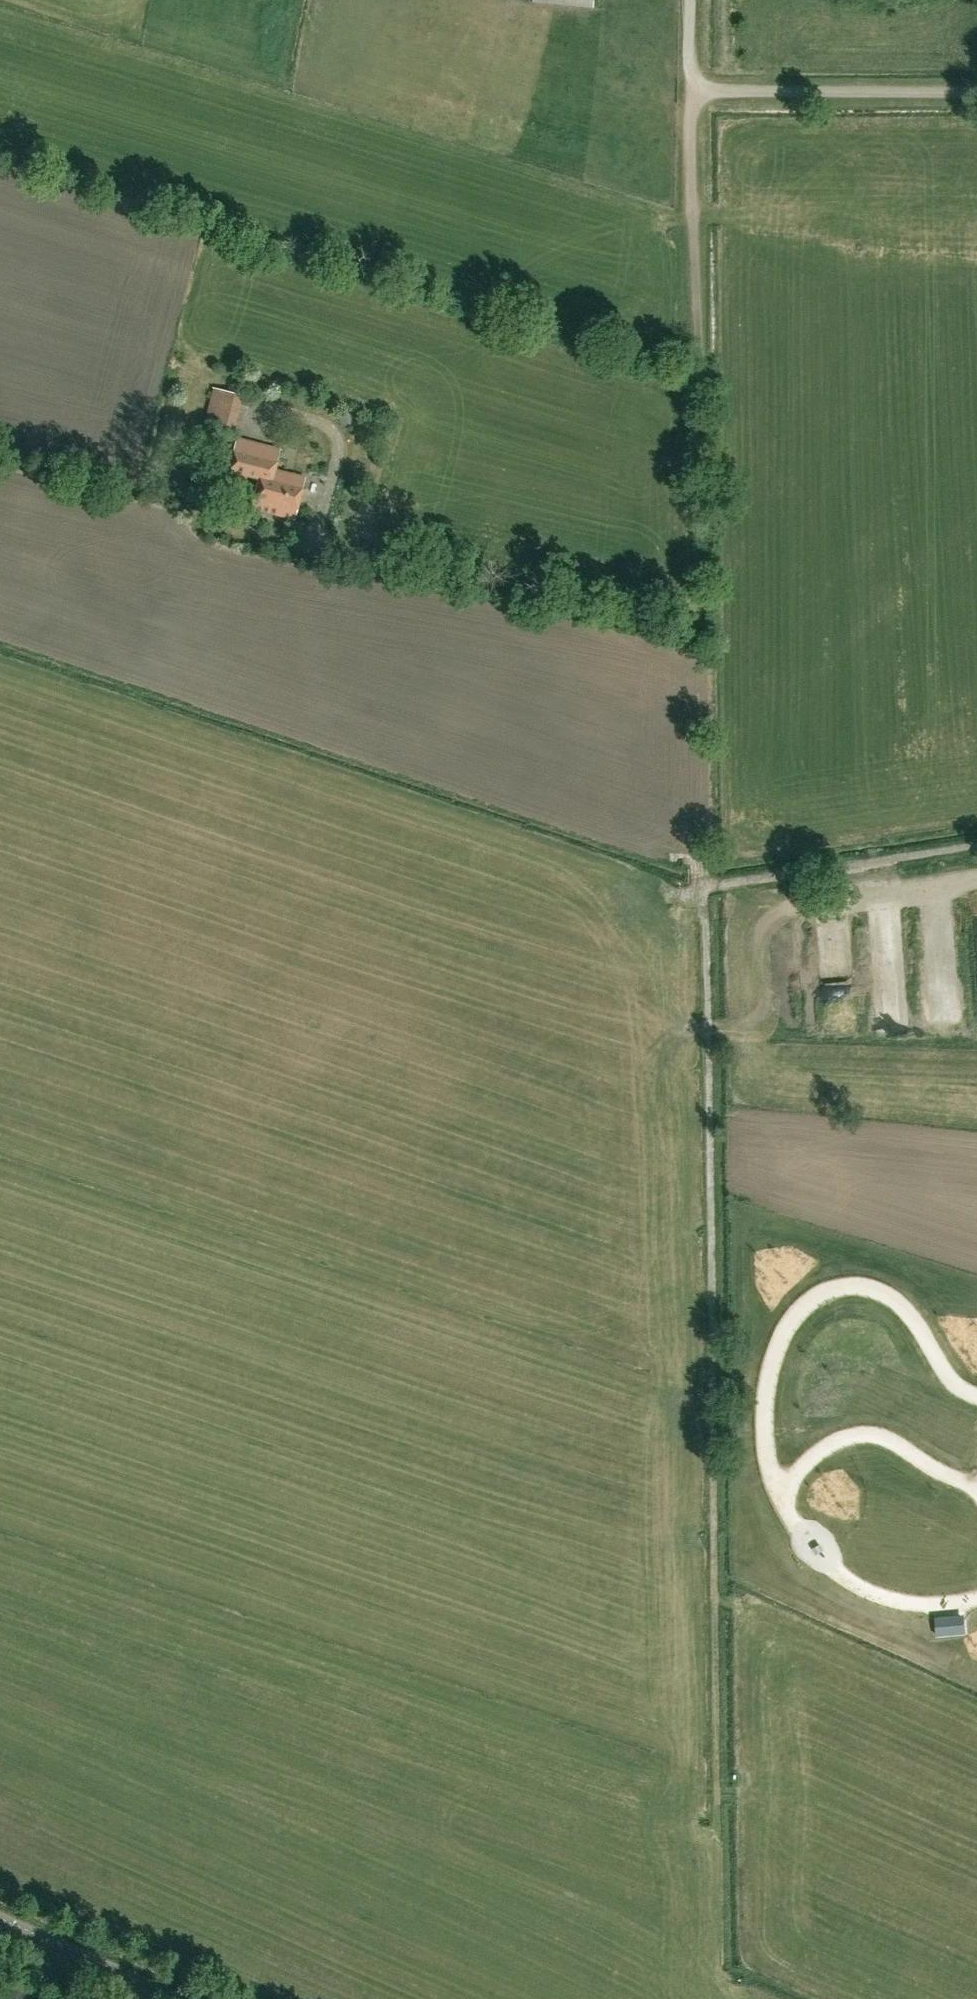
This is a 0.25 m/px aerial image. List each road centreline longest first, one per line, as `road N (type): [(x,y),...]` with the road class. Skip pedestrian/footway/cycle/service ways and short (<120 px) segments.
road 1 (unclassified): [(696,93),(976,93)]
road 2 (unclassified): [(171,1998),(0,1923)]

